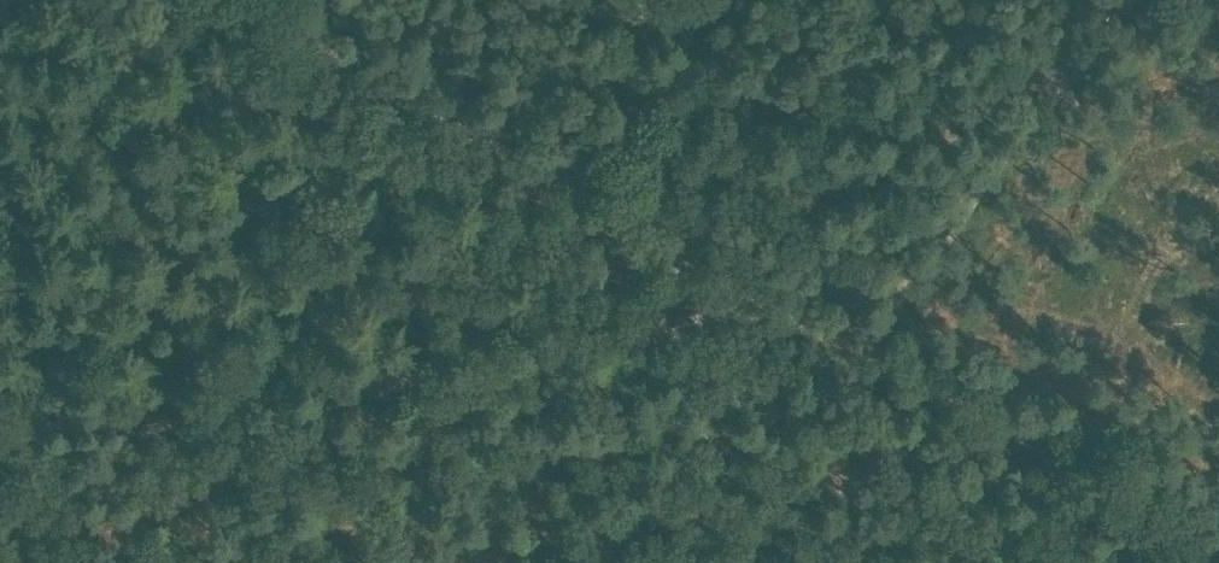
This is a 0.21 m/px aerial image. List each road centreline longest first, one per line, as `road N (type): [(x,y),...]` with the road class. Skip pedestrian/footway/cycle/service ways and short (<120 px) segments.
road 1 (track): [(0,438),(230,419),(484,375),(760,292),(860,345)]
road 2 (track): [(216,0),(447,113),(760,292)]
road 3 (track): [(860,345),(1128,0)]

